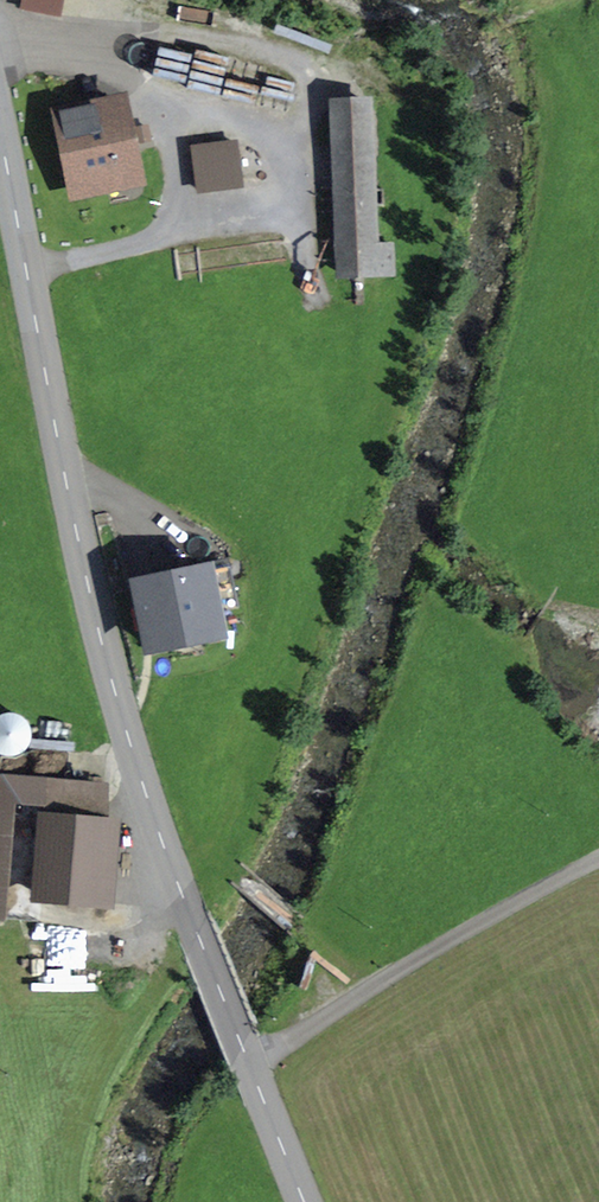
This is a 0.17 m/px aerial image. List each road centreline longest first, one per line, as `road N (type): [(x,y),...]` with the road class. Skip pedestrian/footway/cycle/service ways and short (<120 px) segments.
road 1 (tertiary): [(305,1201),(167,868),(96,605),(0,147)]
road 2 (track): [(598,869),(249,1067)]

